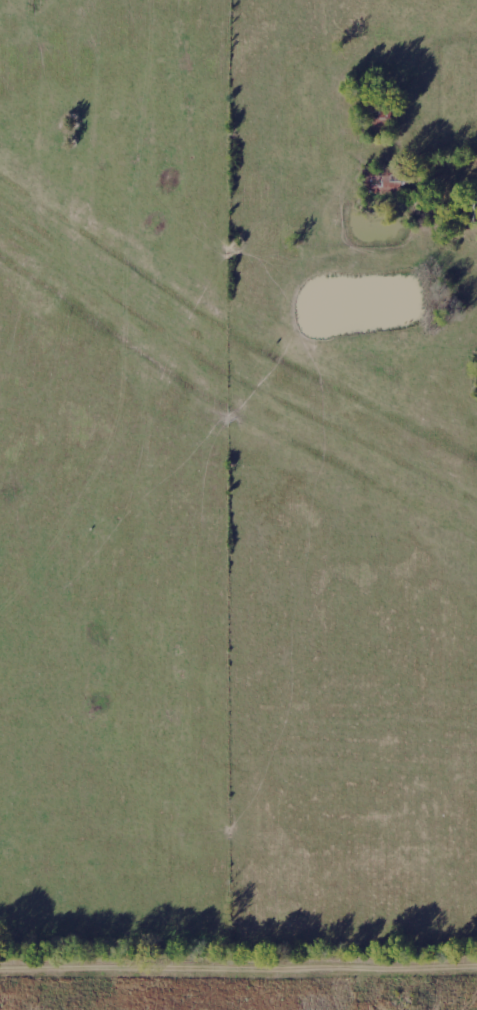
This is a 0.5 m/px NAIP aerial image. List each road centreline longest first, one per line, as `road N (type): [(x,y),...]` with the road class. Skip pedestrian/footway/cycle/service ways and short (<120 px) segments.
road 1 (residential): [(476,969),(0,969)]

